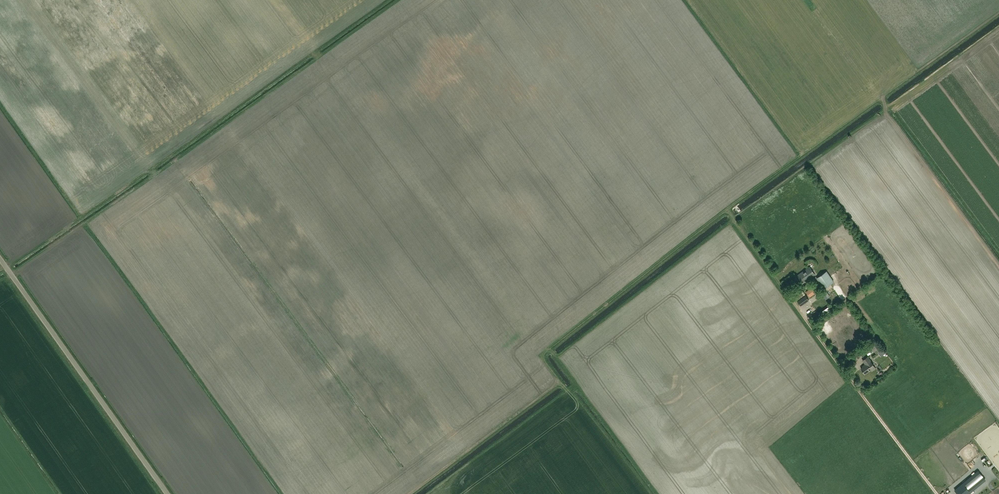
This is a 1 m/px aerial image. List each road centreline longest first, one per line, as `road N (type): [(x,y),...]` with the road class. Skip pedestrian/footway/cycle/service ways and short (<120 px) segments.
road 1 (unclassified): [(167,493),(0,260)]
road 2 (unclassified): [(936,493),(769,269)]

